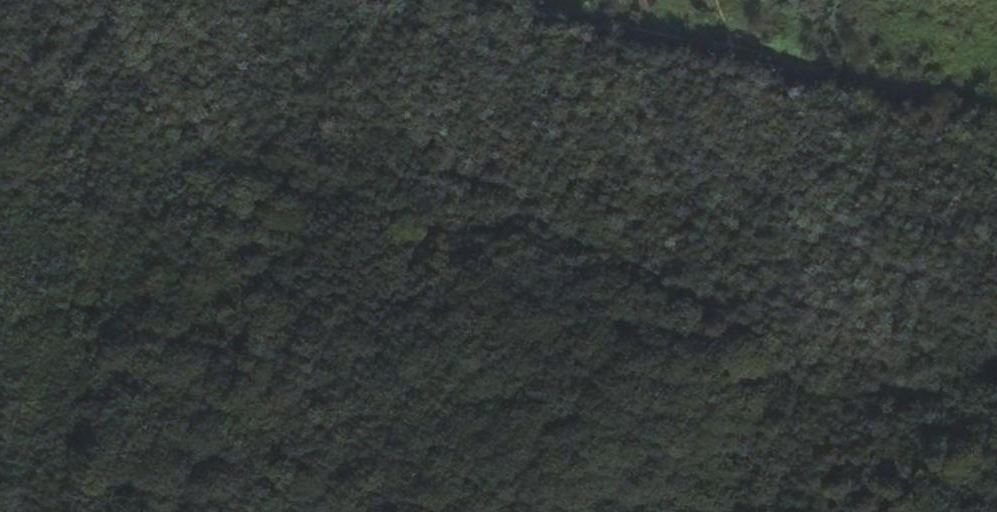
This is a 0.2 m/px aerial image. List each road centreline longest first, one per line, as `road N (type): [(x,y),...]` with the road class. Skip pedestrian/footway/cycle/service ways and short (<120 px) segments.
road 1 (track): [(548,0),(611,24),(996,108)]

